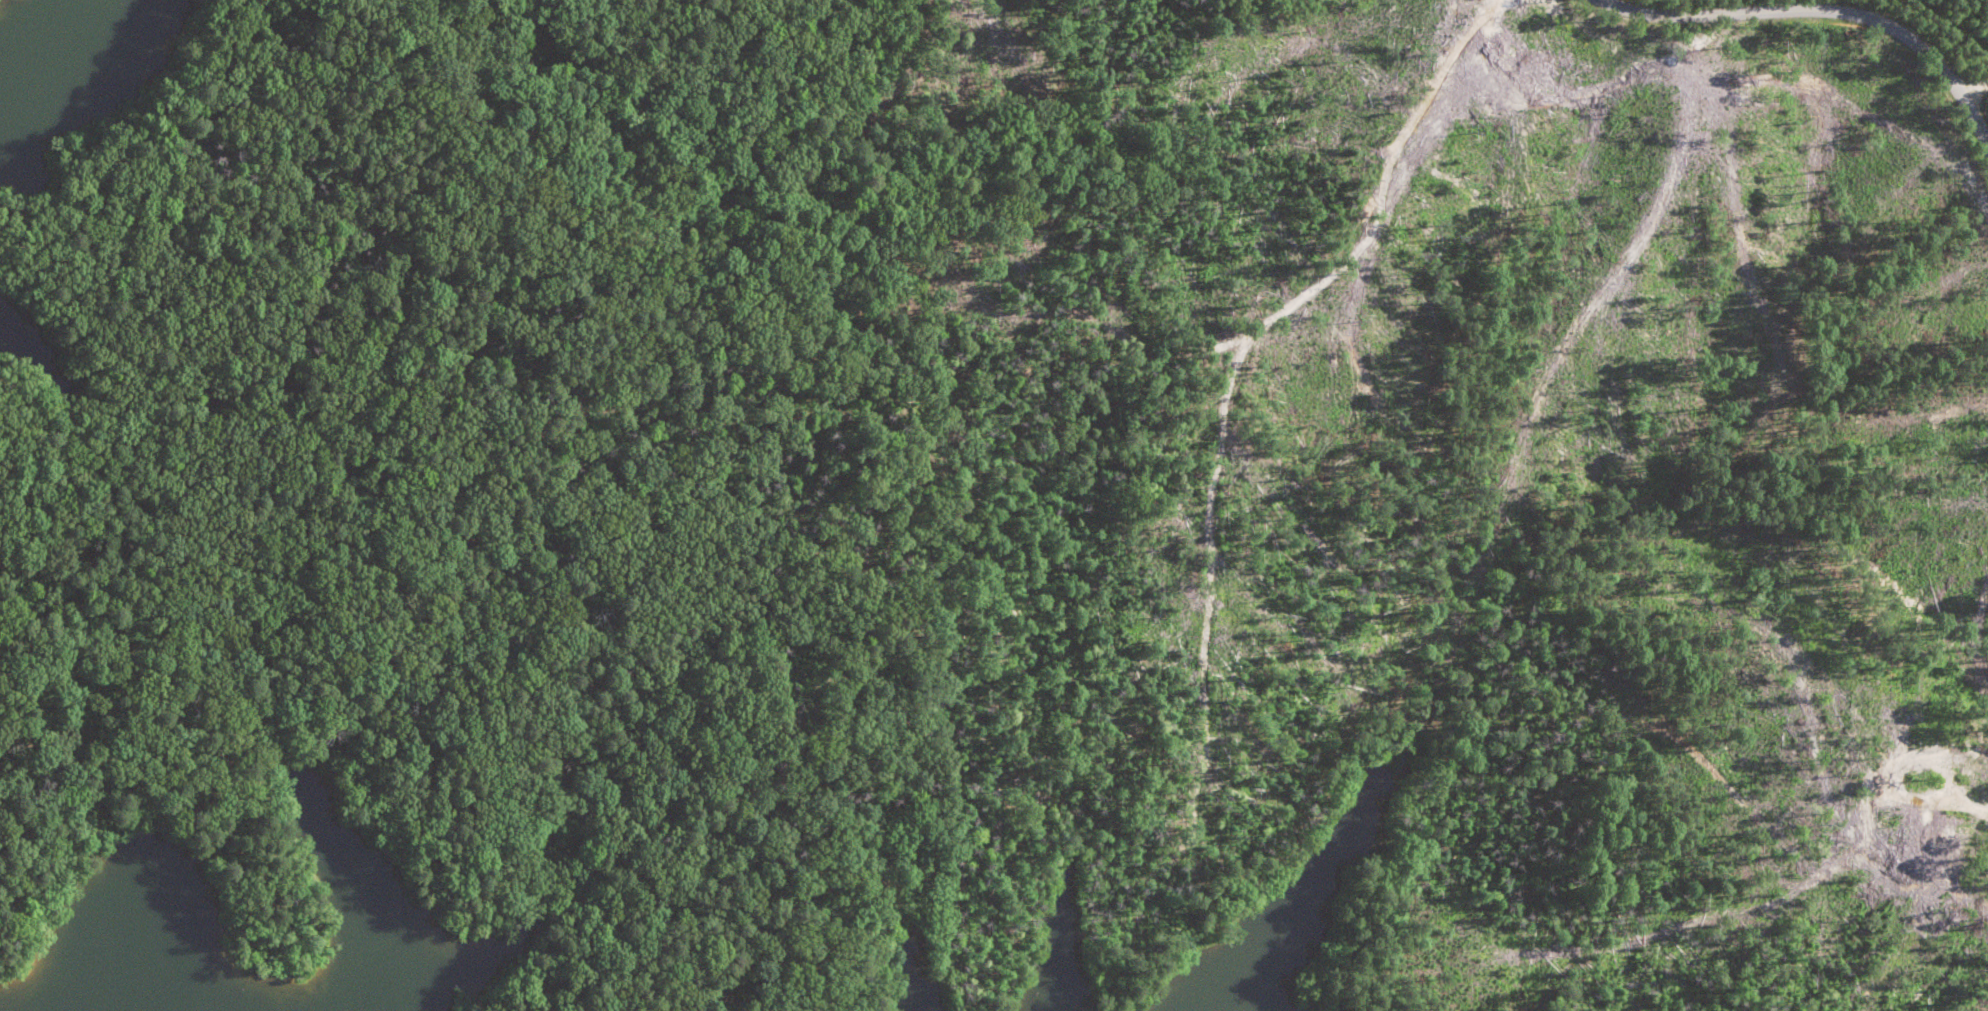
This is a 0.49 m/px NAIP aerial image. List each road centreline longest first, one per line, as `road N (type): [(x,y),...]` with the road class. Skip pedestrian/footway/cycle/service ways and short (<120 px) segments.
road 1 (tertiary): [(1987,105),(1909,31),(1646,0)]

